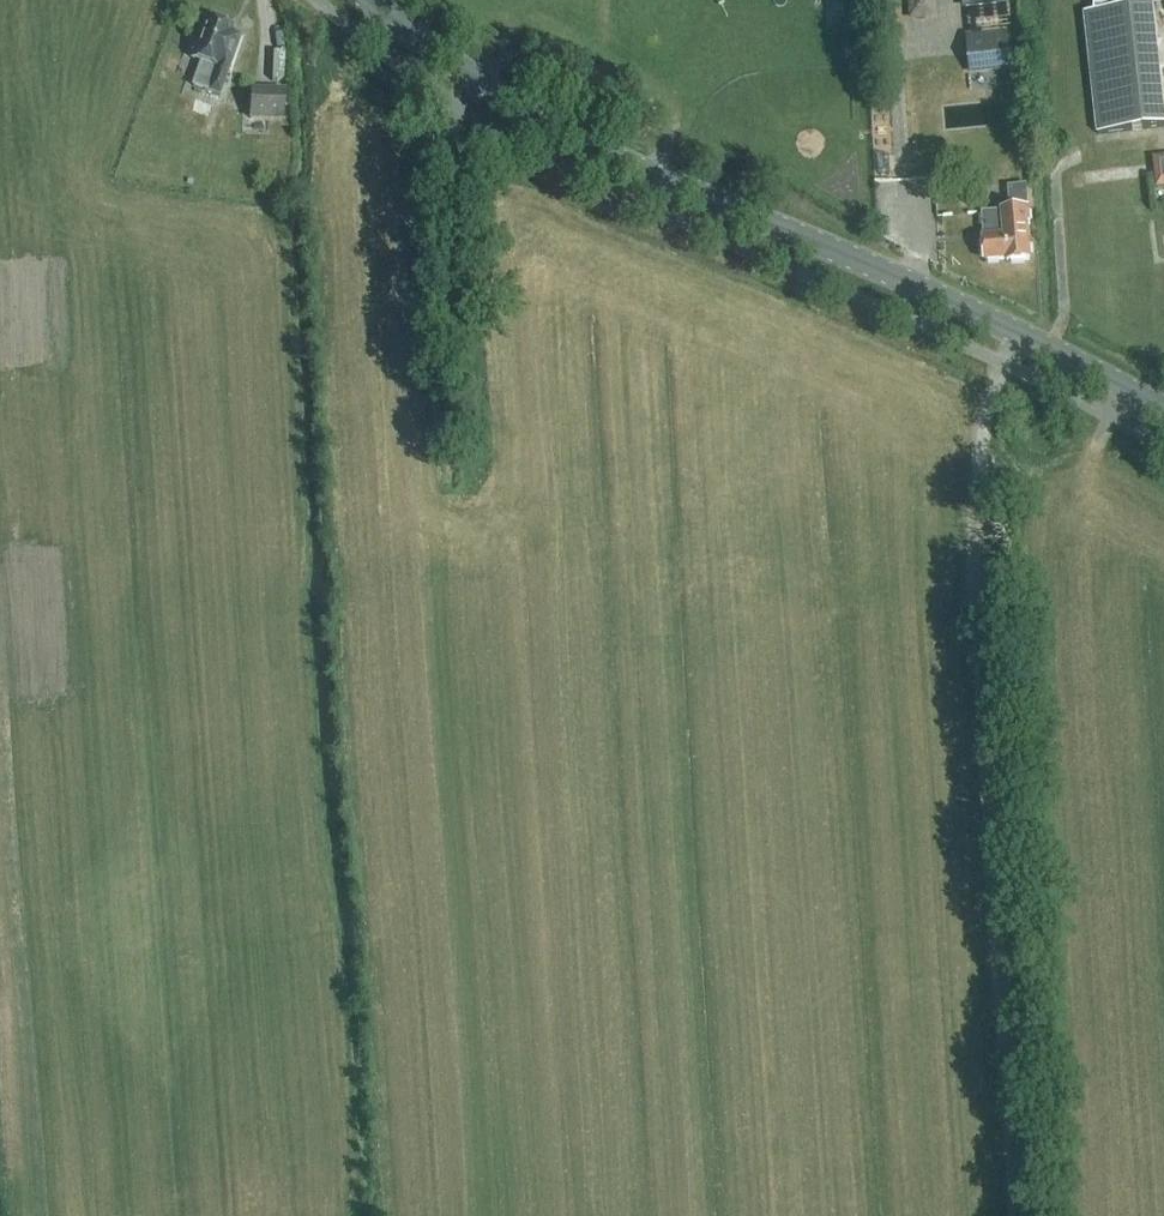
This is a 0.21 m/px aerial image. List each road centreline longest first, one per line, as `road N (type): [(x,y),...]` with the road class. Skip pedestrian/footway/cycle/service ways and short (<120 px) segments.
road 1 (tertiary): [(1163,410),(1039,340),(607,159),(513,106),(371,0)]

